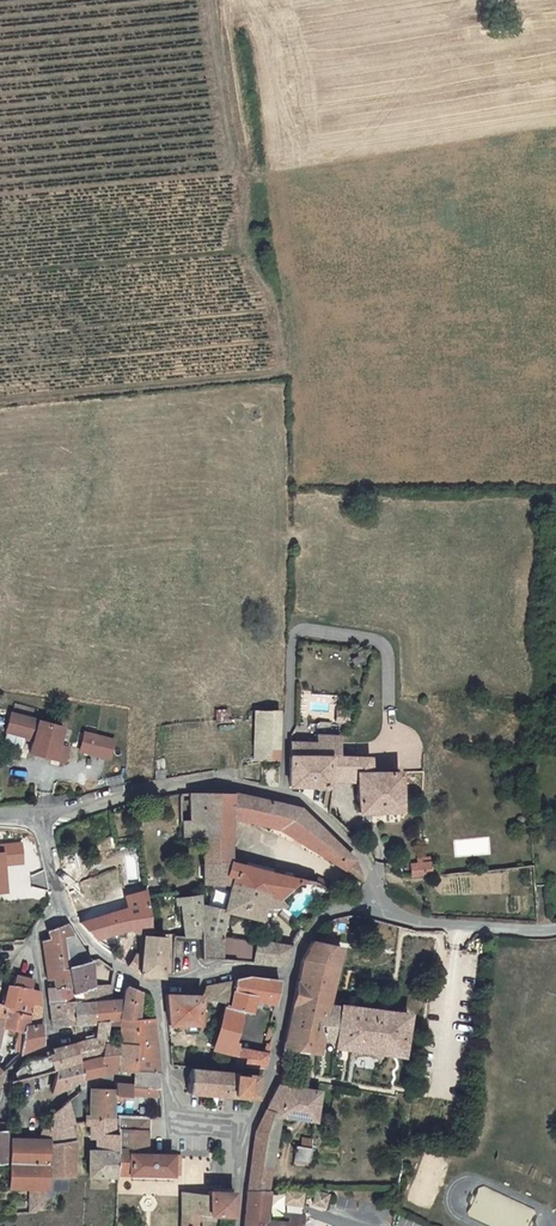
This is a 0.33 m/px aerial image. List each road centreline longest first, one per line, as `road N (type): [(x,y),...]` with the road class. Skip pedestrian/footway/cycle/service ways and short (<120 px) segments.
road 1 (residential): [(376,903),(362,852),(308,802),(226,778),(136,792),(40,819)]
road 2 (track): [(283,794),(297,634),(385,646),(393,761)]
road 3 (residential): [(376,903),(422,924),(555,928)]
road 4 (residential): [(0,1100),(6,1075),(48,1040),(29,946)]
road 5 (residential): [(245,1129),(274,1069),(289,972)]
road 6 (residential): [(158,987),(133,978),(89,942),(58,898)]
road 7 (residential): [(158,987),(211,973),(289,972)]
road 8 (residential): [(289,972),(312,927),(333,911),(376,903)]

